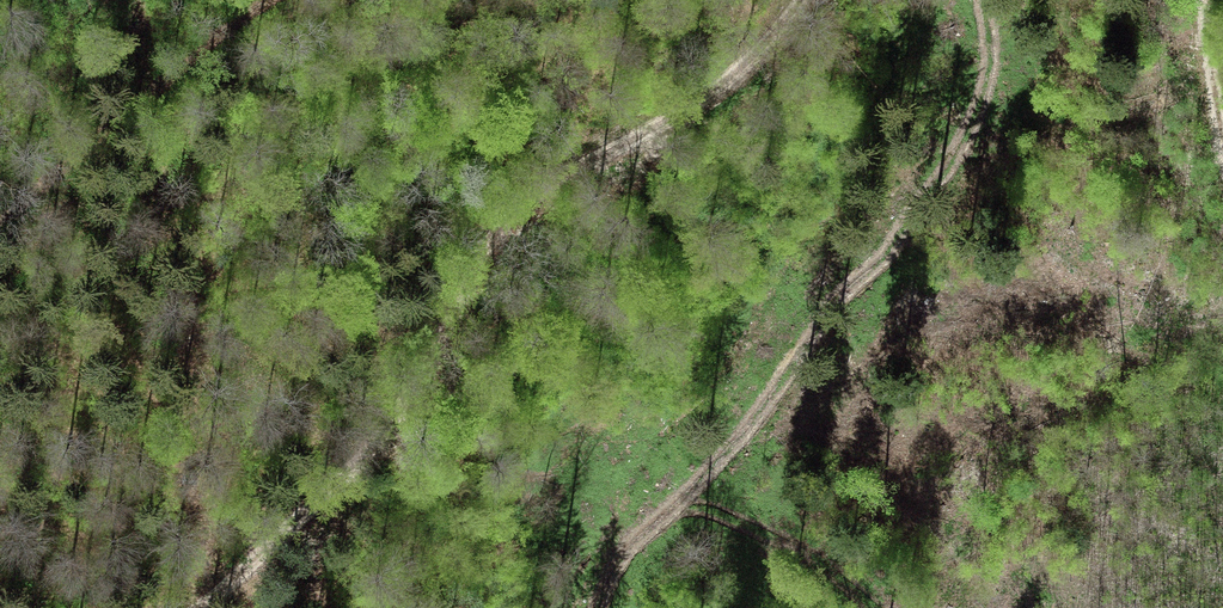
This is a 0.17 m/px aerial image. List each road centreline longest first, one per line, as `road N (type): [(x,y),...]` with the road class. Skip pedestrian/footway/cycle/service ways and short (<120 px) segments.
road 1 (track): [(199,607),(293,539),(381,454),(440,357),(485,257),(519,211),(706,103),(754,66),(811,0)]
road 2 (track): [(1029,0),(852,264),(646,518),(630,549),(628,607)]
road 3 (track): [(273,0),(113,122),(0,222)]
road 4 (track): [(1201,0),(1222,146)]

